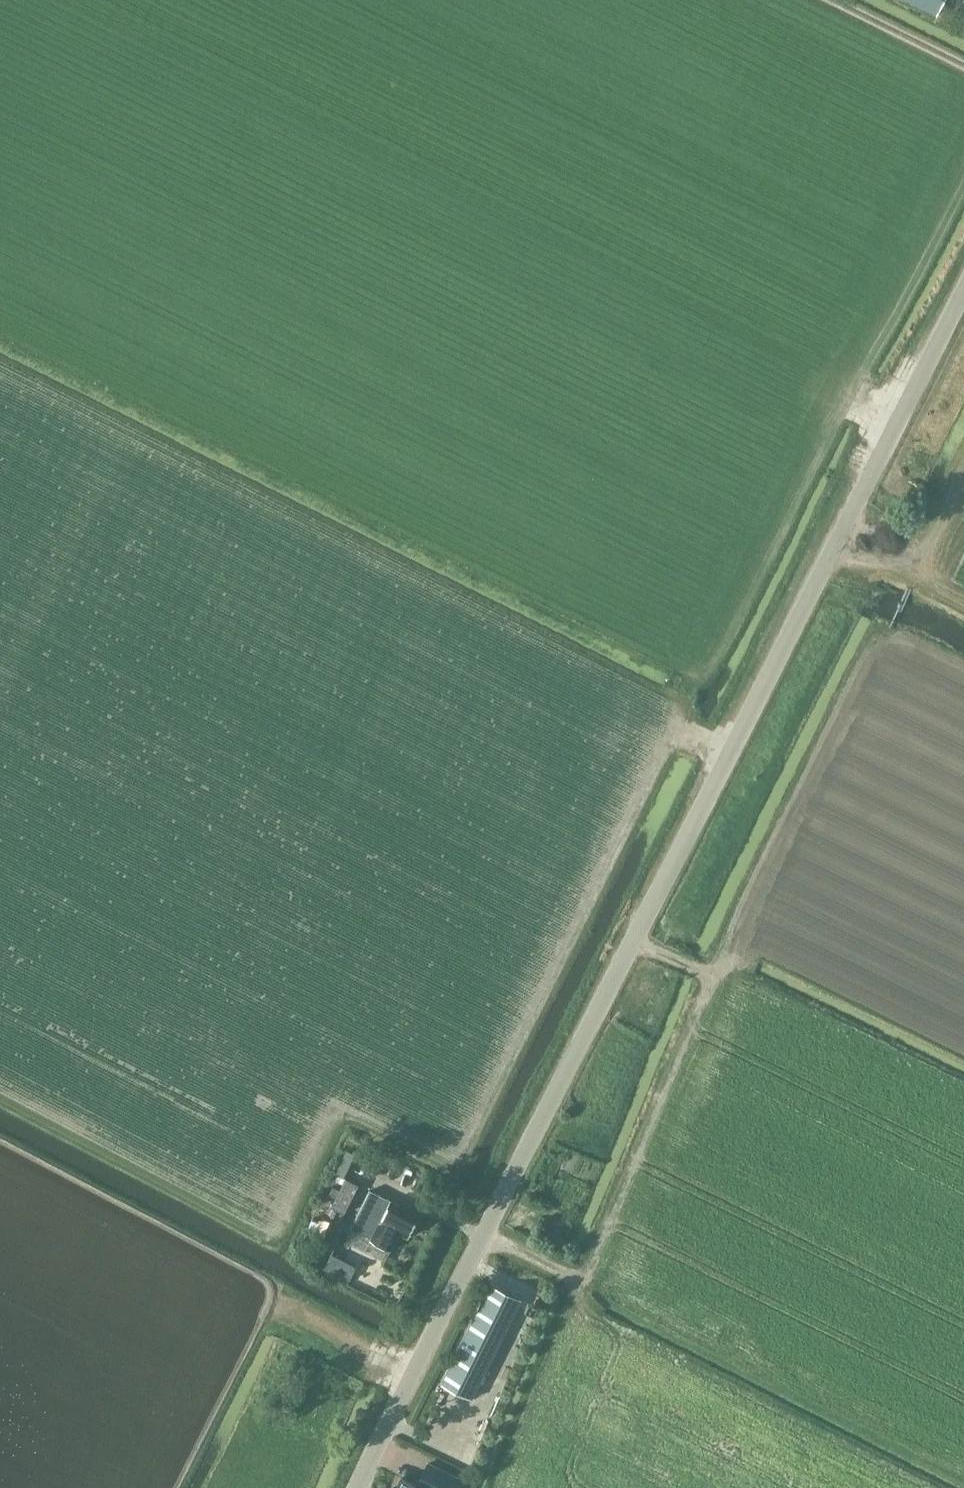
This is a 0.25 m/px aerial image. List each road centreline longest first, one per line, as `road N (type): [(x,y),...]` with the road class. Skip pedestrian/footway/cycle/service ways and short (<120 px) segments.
road 1 (unclassified): [(360,1487),(963,296)]
road 2 (track): [(773,1013),(632,944)]

